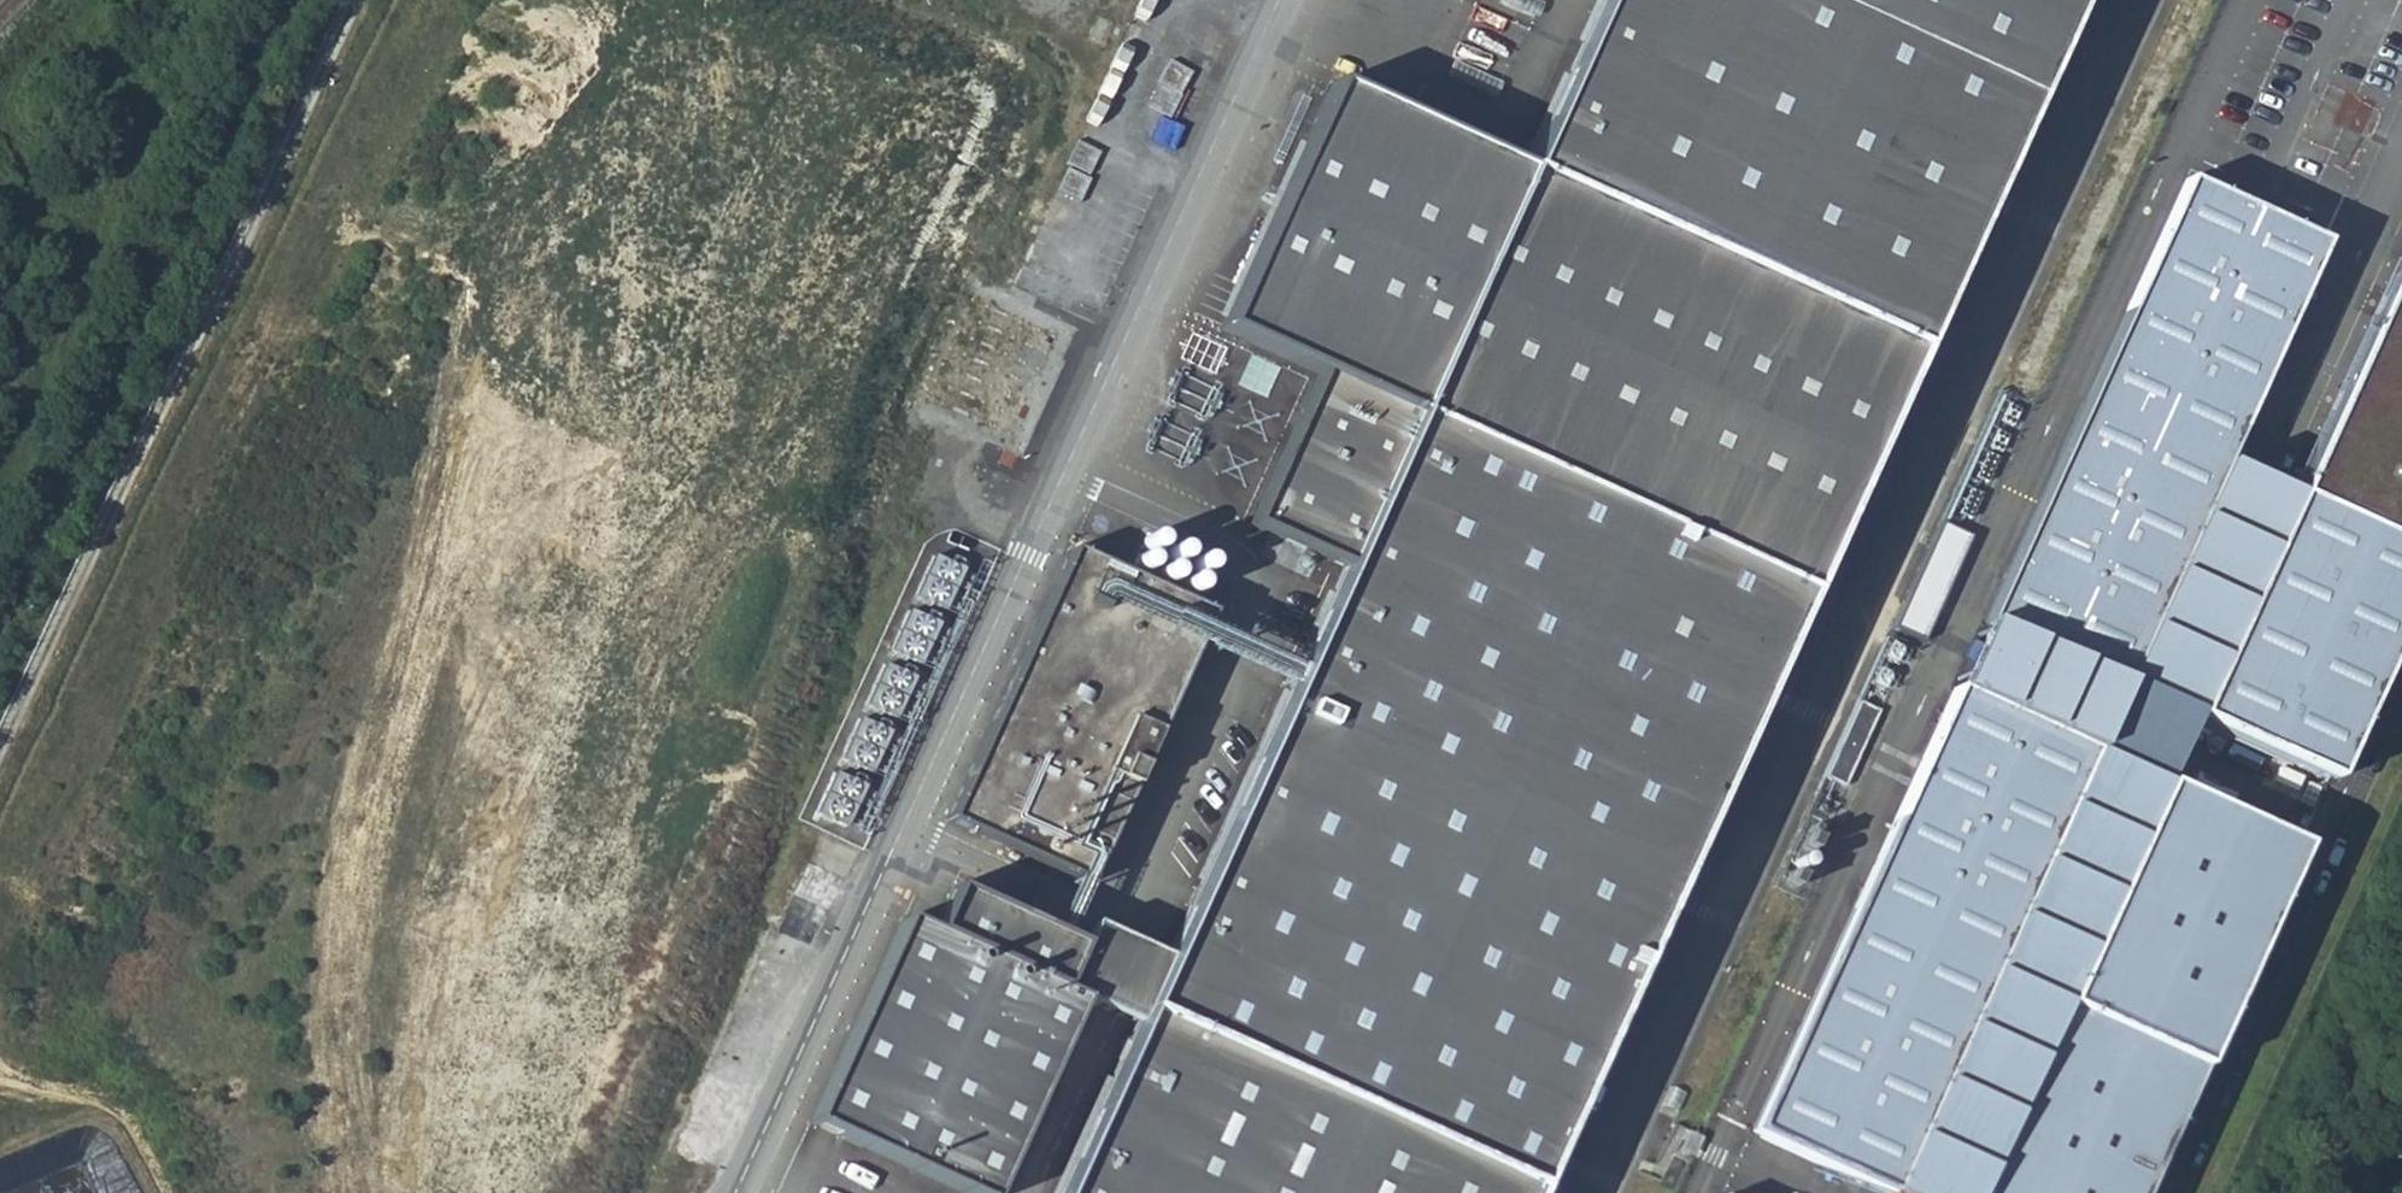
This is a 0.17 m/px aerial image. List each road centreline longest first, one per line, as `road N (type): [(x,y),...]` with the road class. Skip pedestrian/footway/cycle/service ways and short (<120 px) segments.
road 1 (unclassified): [(731,1192),(1281,0)]
road 2 (track): [(351,0),(0,747)]

